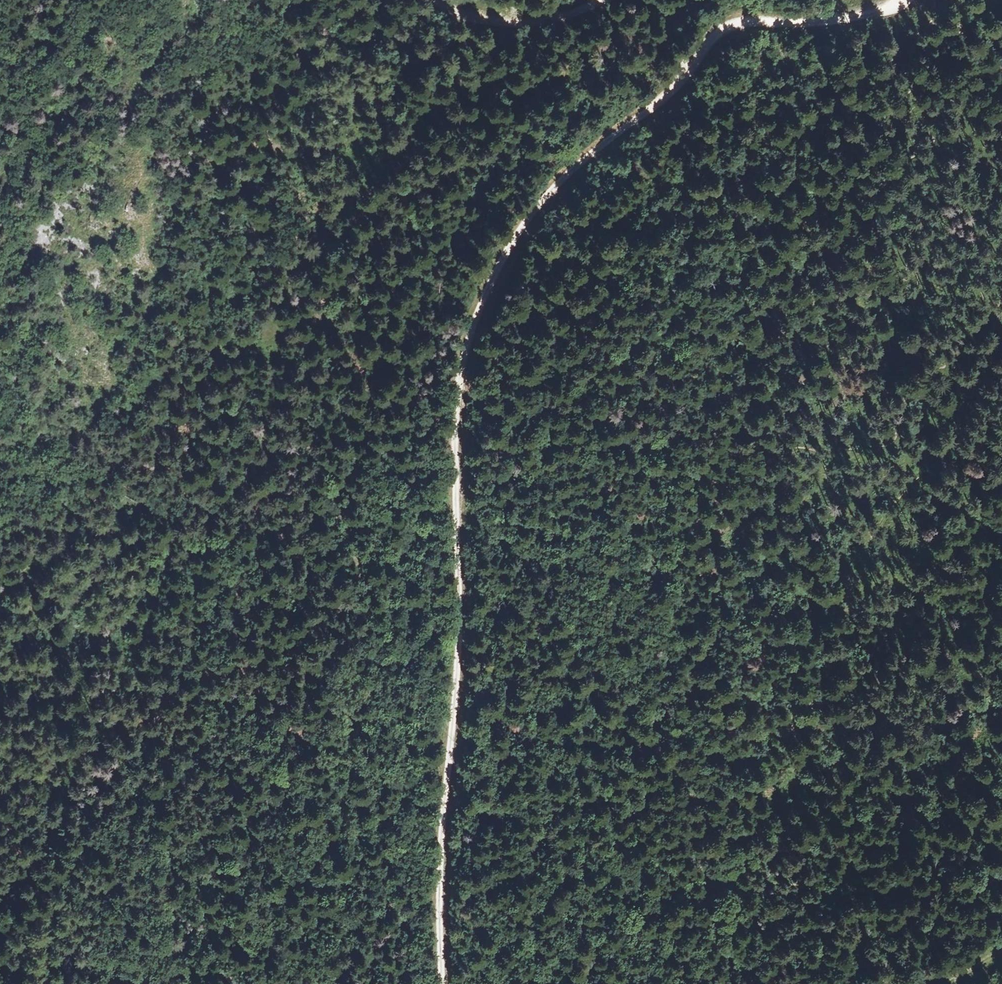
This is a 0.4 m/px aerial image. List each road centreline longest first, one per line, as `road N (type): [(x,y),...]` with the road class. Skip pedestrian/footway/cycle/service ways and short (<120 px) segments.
road 1 (track): [(907,0),(817,22),(735,25),(669,93),(548,192),(499,265),(472,330),(455,404),(459,620),(442,838),(443,983)]
road 2 (track): [(1001,306),(951,444),(897,501),(856,583),(828,692),(700,926)]
road 3 (track): [(431,0),(456,12),(518,18),(597,0)]
road 4 (track): [(946,0),(1001,151)]

